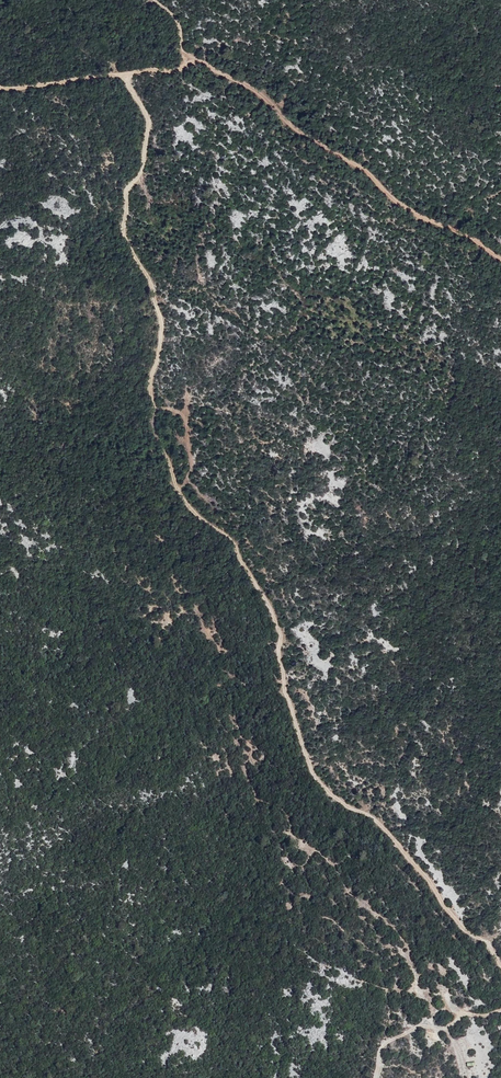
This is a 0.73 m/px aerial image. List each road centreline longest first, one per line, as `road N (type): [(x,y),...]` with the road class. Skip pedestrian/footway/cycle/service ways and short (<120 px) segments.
road 1 (track): [(500,963),(420,867),(311,767),(272,610),(229,538),(183,502),(149,428),(162,328),(124,233),(127,189),(142,172),(149,120),(128,75)]
road 2 (track): [(190,57),(265,96),(298,132),(500,262)]
road 3 (track): [(378,1077),(388,1042),(418,1026),(500,1010)]
road 4 (track): [(0,87),(128,75)]

